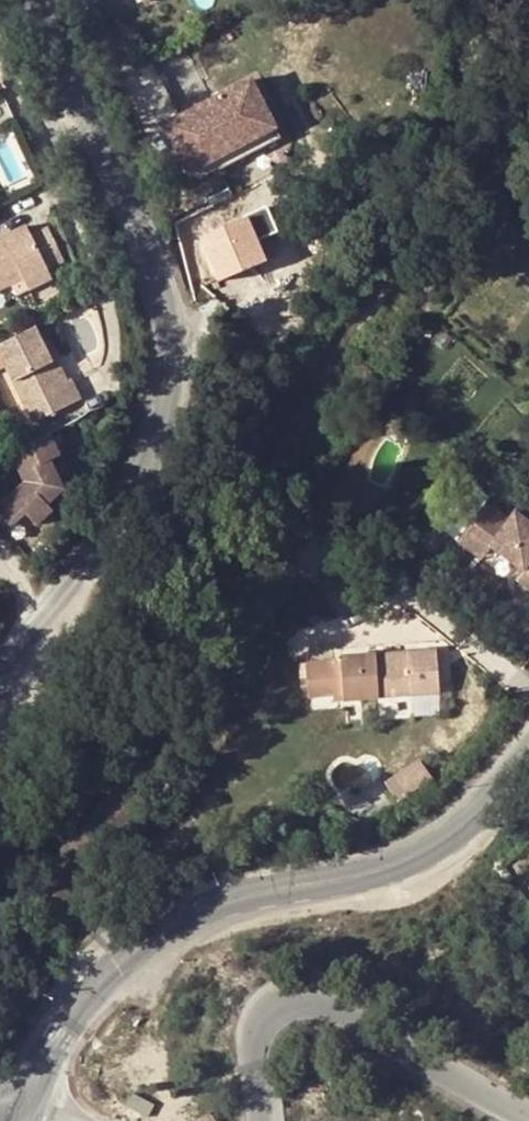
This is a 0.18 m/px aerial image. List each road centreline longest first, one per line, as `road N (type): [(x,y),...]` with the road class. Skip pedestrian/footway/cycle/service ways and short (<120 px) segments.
road 1 (tertiary): [(0,664),(116,519),(161,425),(167,389),(164,318),(136,217),(27,0)]
road 2 (tertiary): [(528,745),(485,795),(424,841),(357,869),(228,894),(168,917),(75,1001),(40,1053),(26,1096)]
road 3 (unclassified): [(265,1120),(254,1036),(267,1010),(300,1001),(319,1002),(528,1114)]

